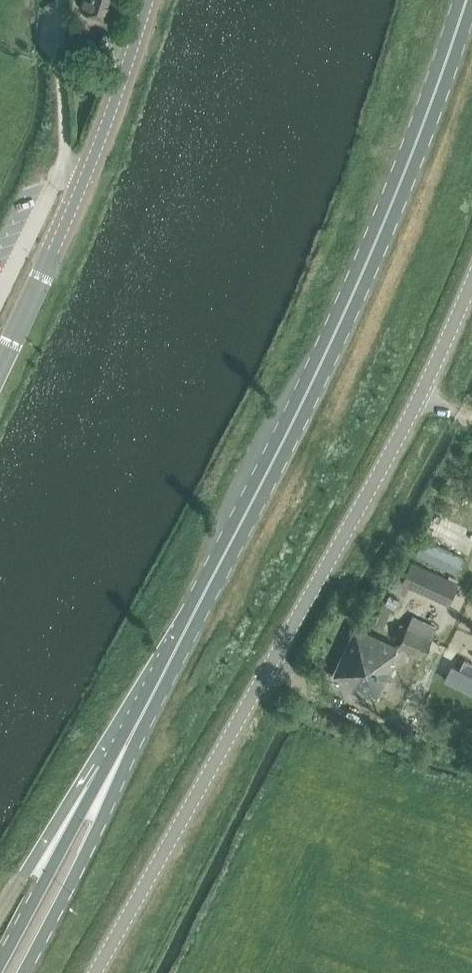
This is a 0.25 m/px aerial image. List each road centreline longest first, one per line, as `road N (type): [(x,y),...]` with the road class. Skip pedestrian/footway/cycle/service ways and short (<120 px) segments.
road 1 (primary): [(111,782),(330,346),(397,193),(467,0)]
road 2 (unclassified): [(95,972),(421,395),(471,277)]
road 3 (tertiary): [(0,367),(88,171)]
road 4 (primary): [(22,972),(98,826),(111,782)]
road 5 (tertiary): [(88,171),(149,0)]
road 6 (track): [(75,166),(66,148),(61,0)]
road 7 (primary): [(63,842),(0,962)]

